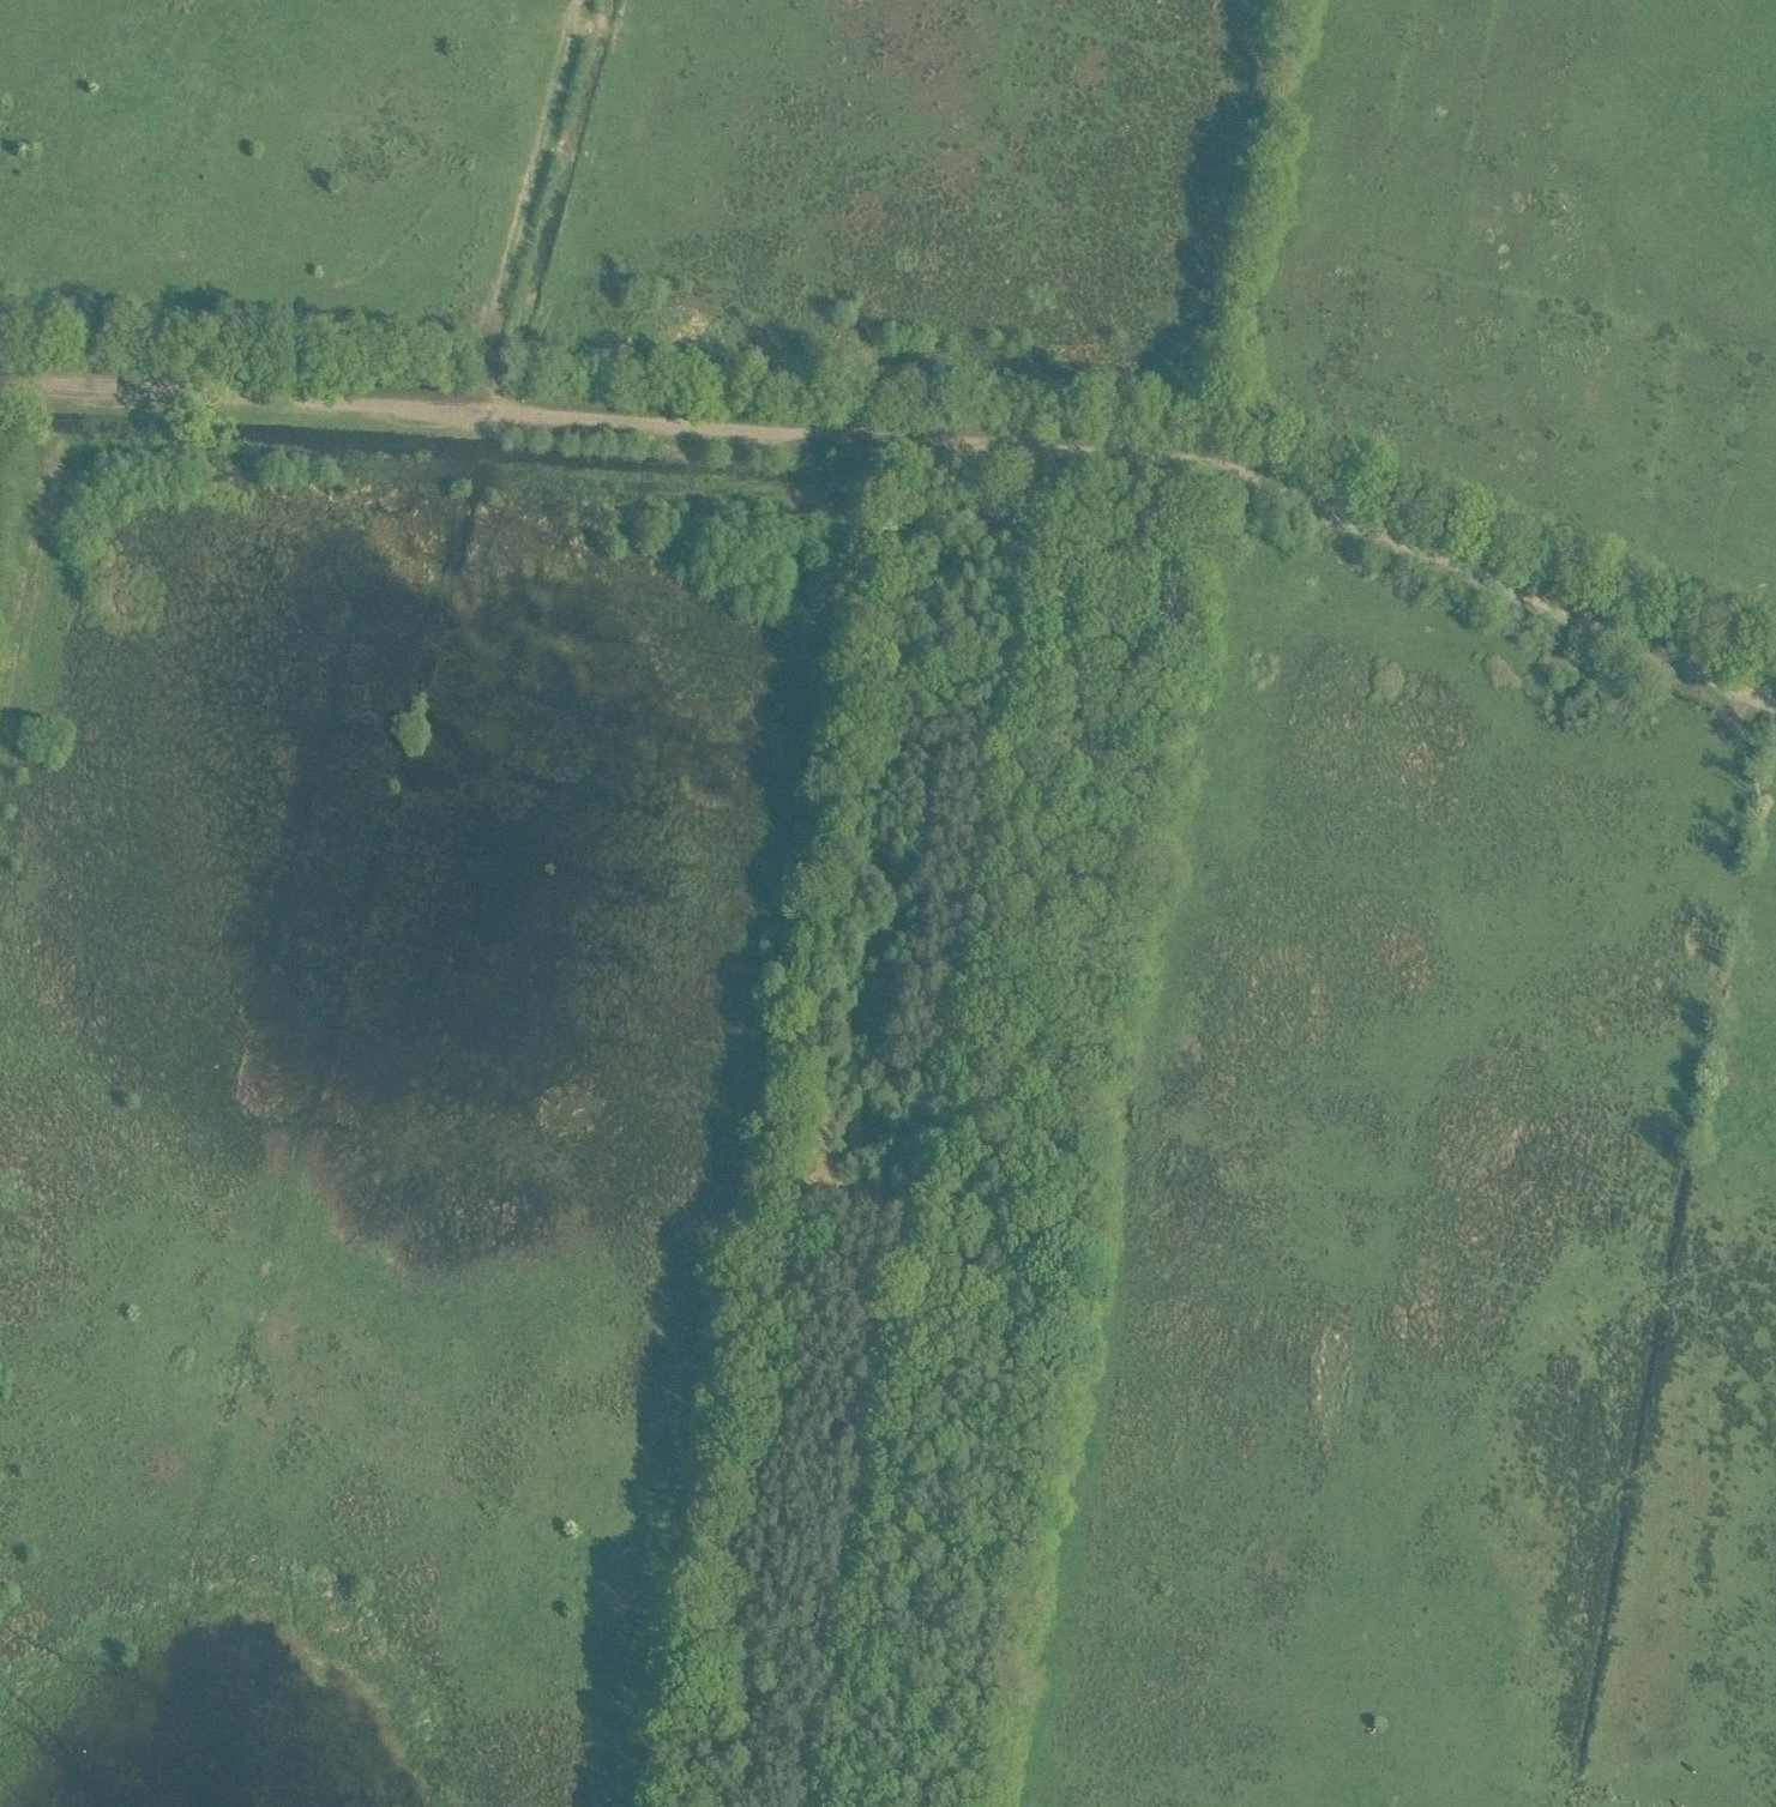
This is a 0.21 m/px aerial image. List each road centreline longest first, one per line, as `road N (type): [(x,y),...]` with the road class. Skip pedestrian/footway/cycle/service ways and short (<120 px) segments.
road 1 (track): [(1775,704),(1445,559),(1214,474),(0,382)]

